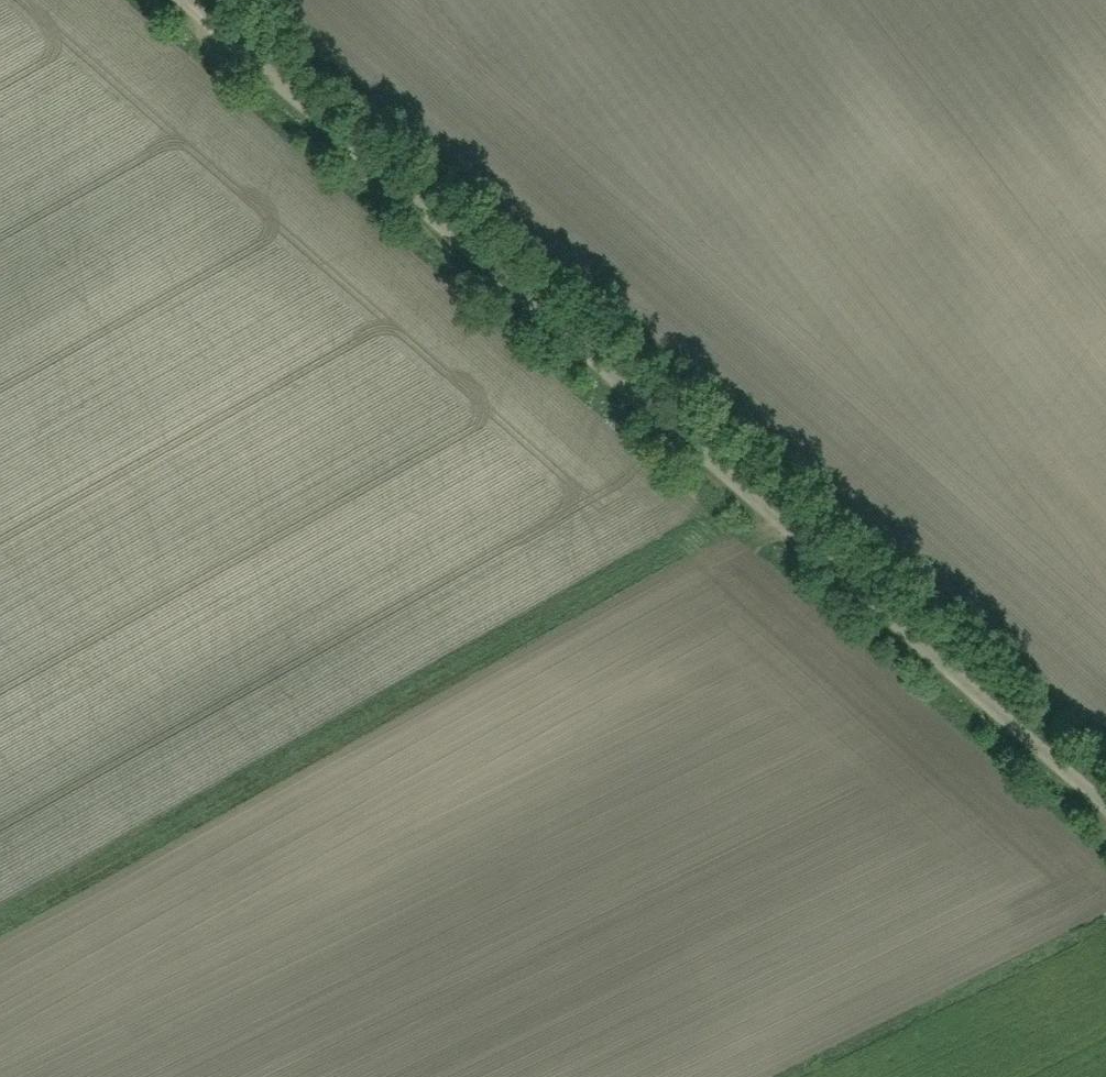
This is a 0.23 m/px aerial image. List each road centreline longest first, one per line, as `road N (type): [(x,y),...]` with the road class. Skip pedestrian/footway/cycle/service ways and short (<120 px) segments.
road 1 (residential): [(180,0),(1105,810)]

